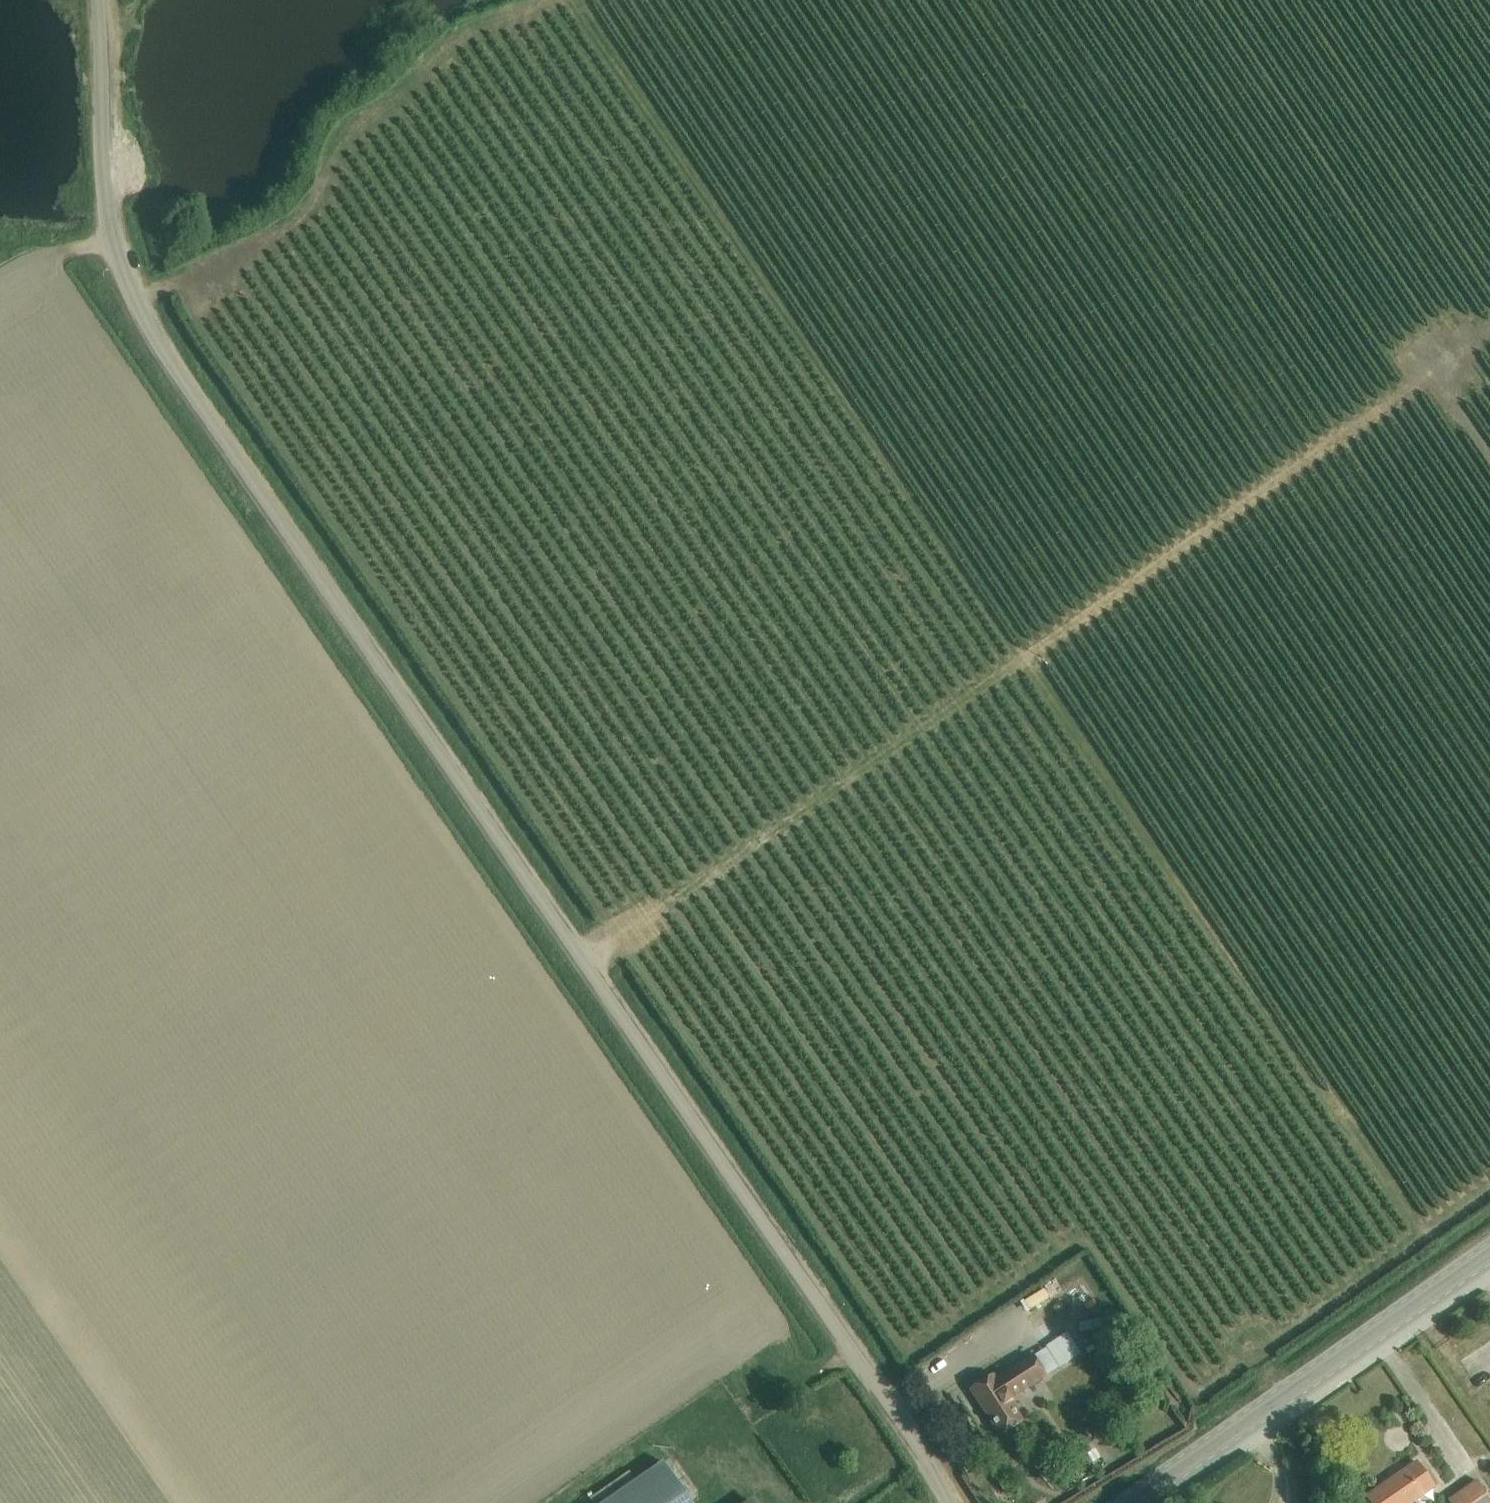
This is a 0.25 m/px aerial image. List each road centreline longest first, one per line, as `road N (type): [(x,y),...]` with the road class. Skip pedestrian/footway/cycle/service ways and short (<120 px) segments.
road 1 (unclassified): [(950,1502),(895,1408),(161,349),(124,275),(108,214),(98,0)]
road 2 (tertiary): [(1131,1502),(1489,1251)]

